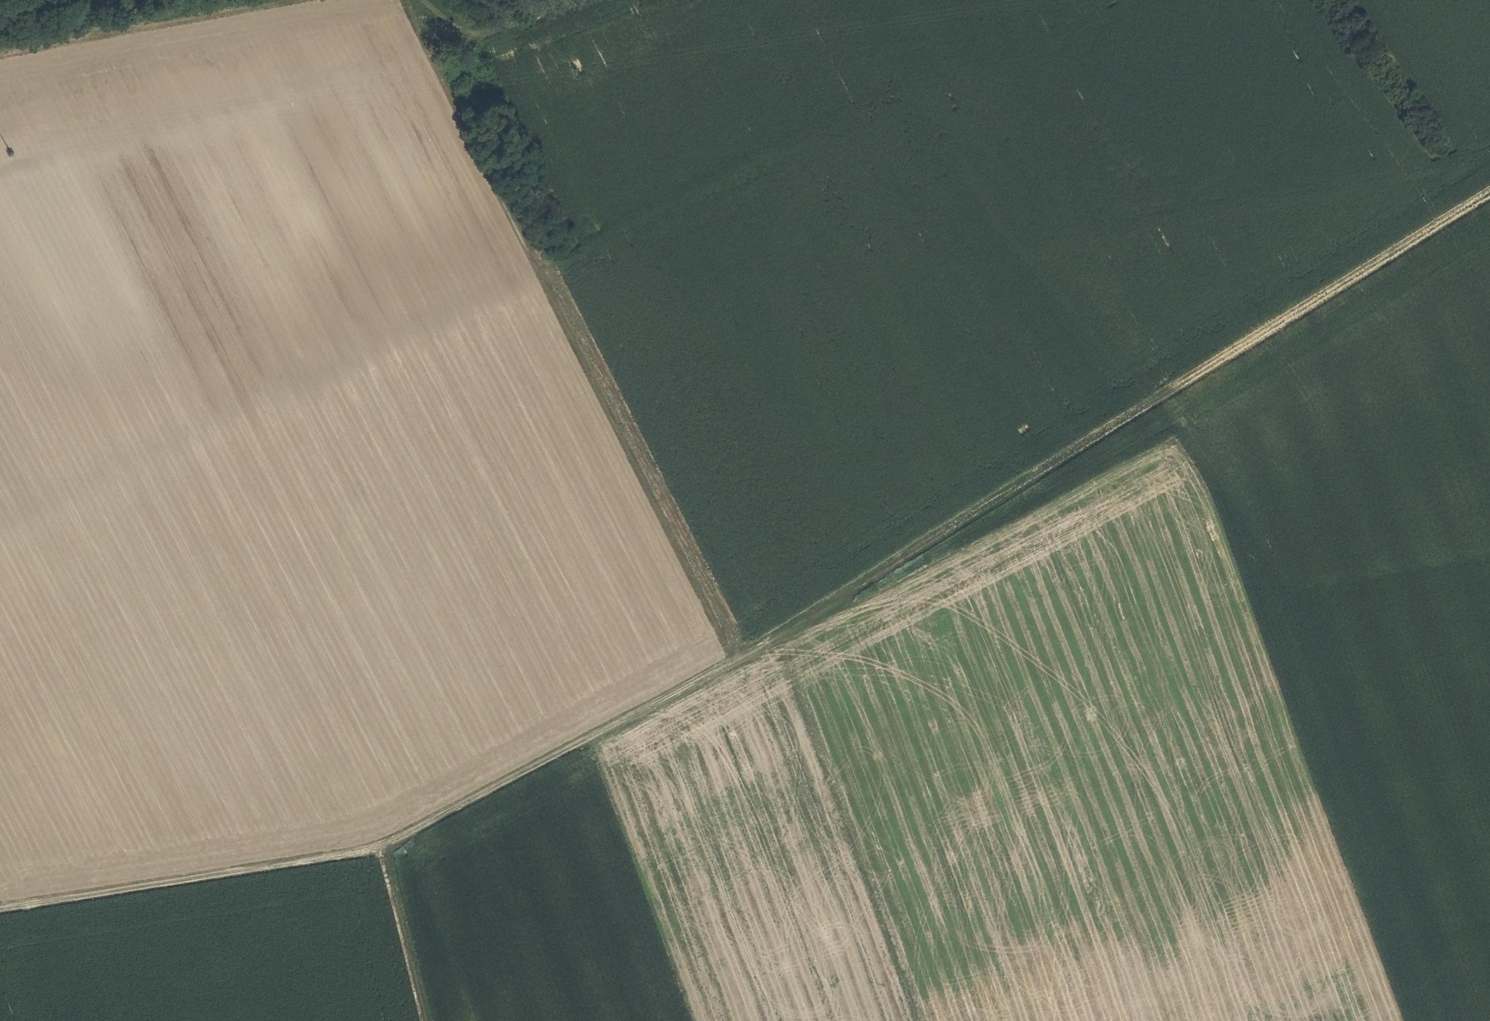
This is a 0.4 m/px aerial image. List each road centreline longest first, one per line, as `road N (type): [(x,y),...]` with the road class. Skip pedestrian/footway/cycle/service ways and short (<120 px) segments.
road 1 (track): [(1489,192),(761,644),(411,833),(364,850),(0,909)]
road 2 (track): [(0,57),(296,0)]
road 3 (track): [(425,1020),(379,845)]
road 4 (track): [(423,0),(462,31),(481,35),(571,0)]

